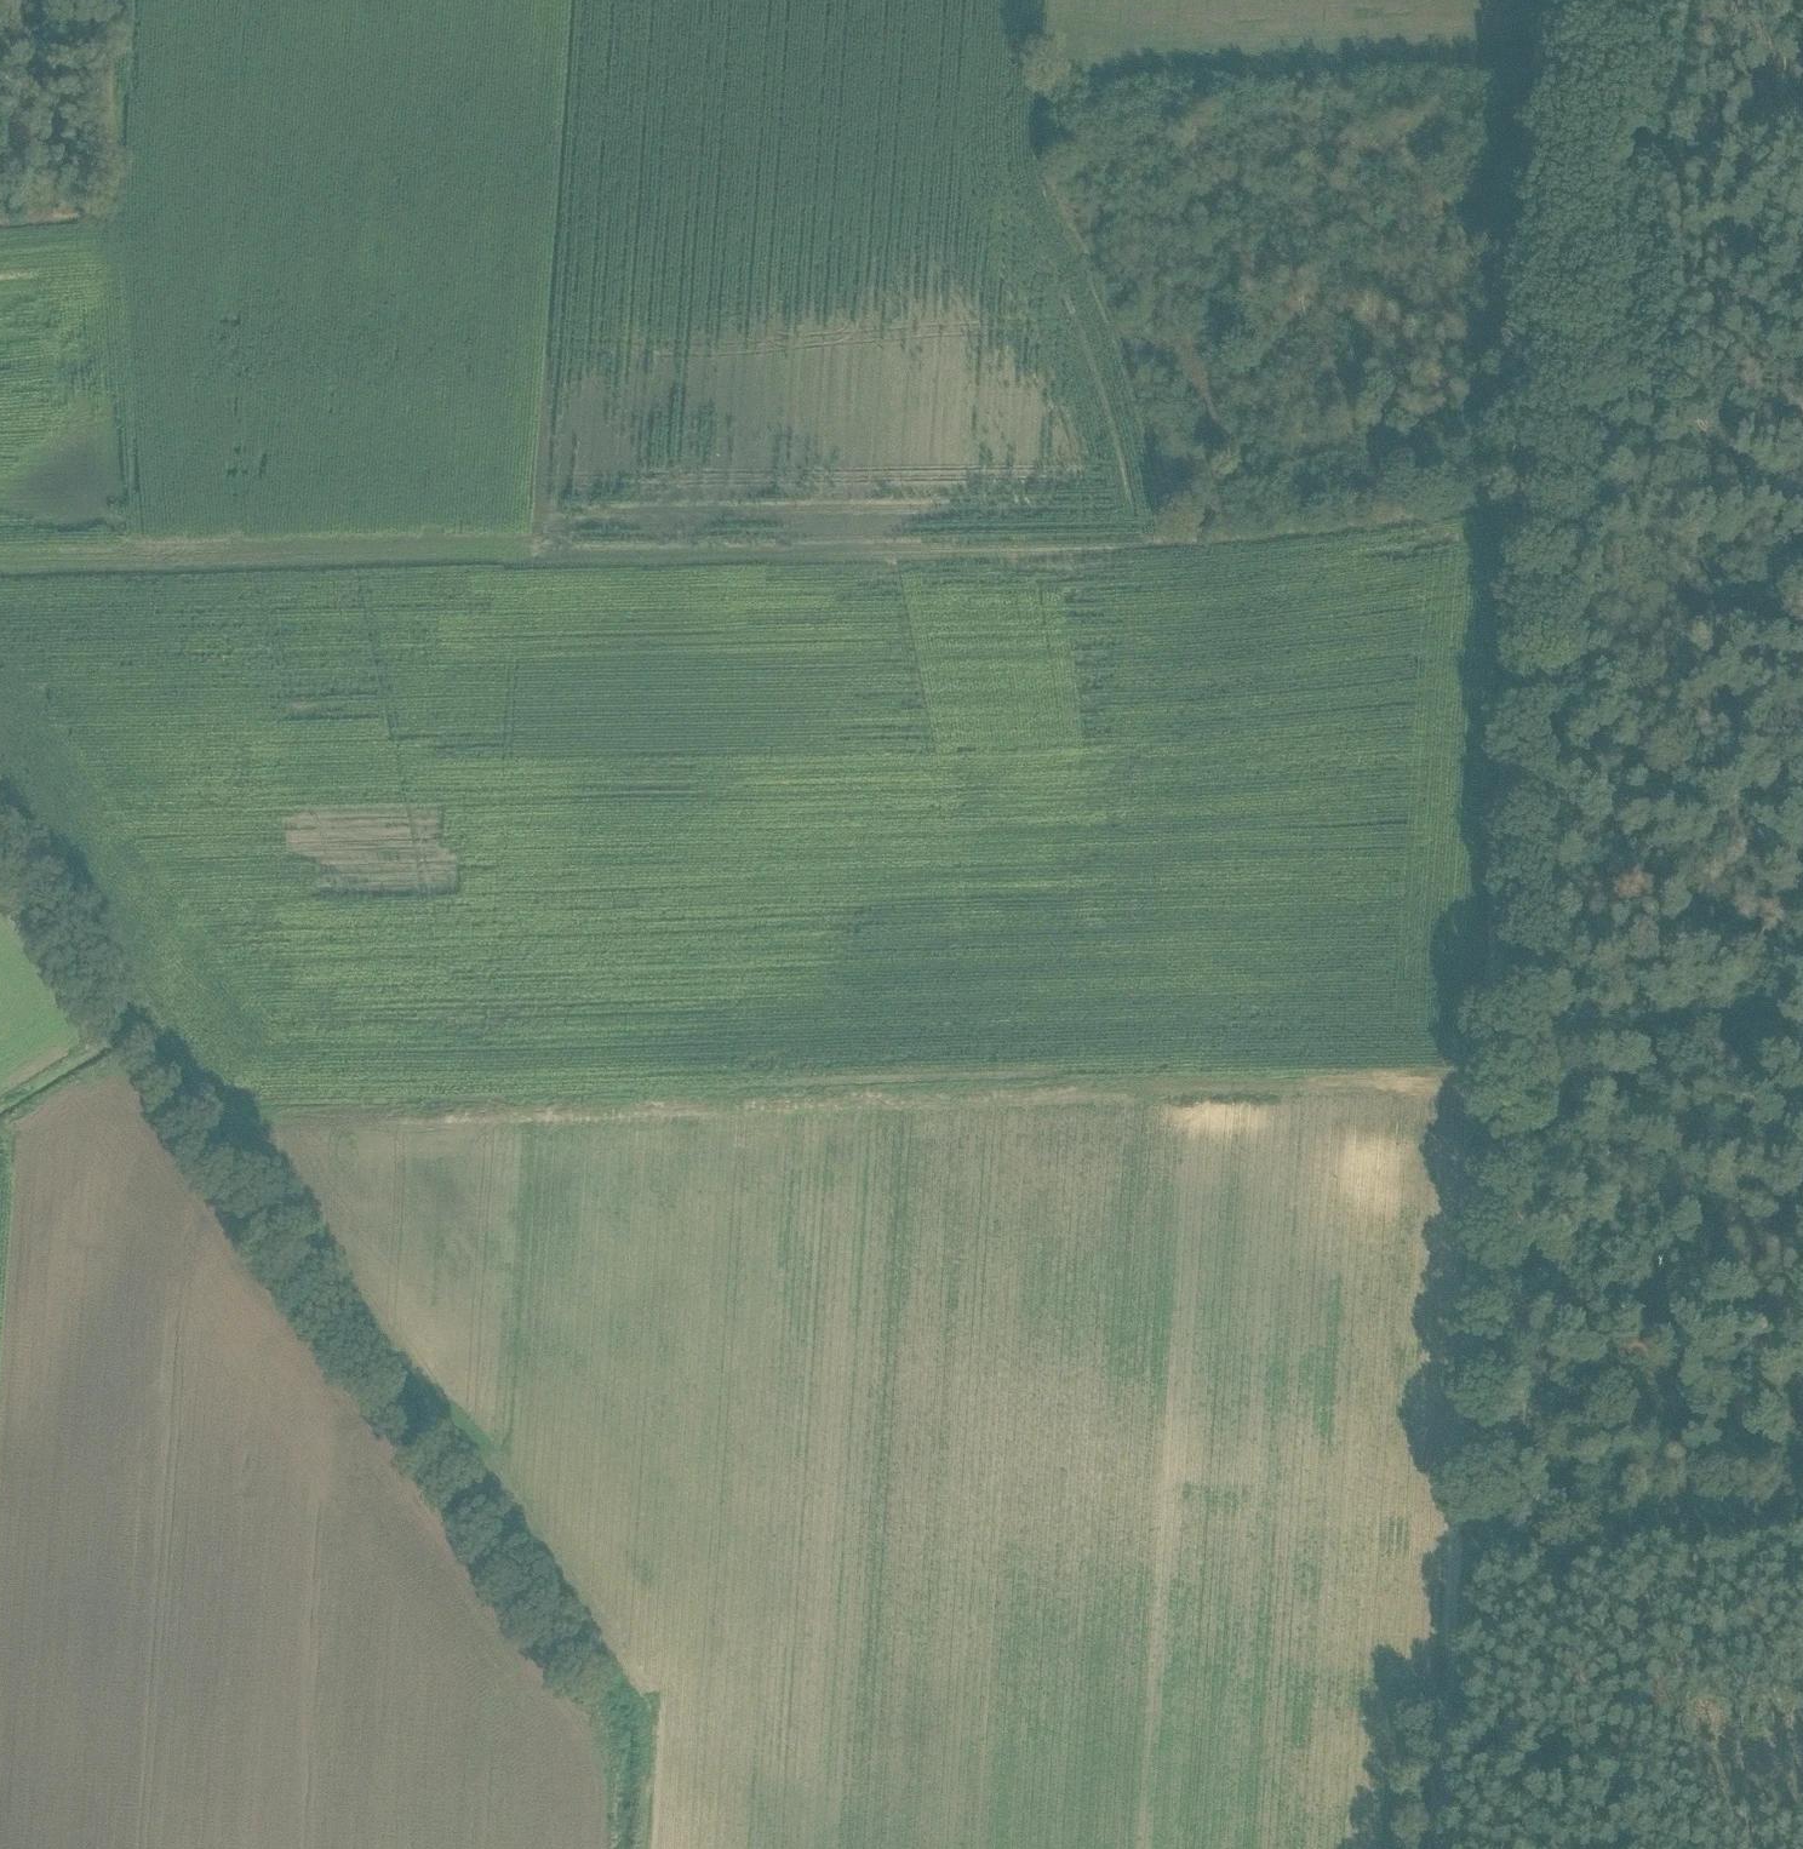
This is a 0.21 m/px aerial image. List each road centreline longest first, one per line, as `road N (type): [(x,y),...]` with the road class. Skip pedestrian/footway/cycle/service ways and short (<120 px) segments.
road 1 (track): [(1424,1848),(1569,0)]

